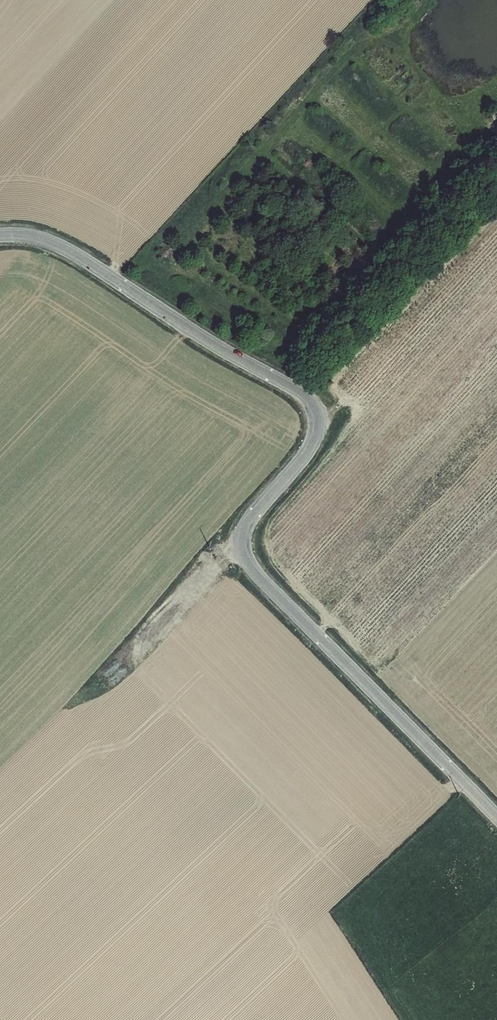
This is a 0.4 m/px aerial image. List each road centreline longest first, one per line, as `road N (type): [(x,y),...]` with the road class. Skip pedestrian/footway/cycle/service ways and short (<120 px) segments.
road 1 (tertiary): [(496,817),(246,560),(247,522),(314,442),(318,419),(306,396),(71,252),(30,236),(0,235)]

